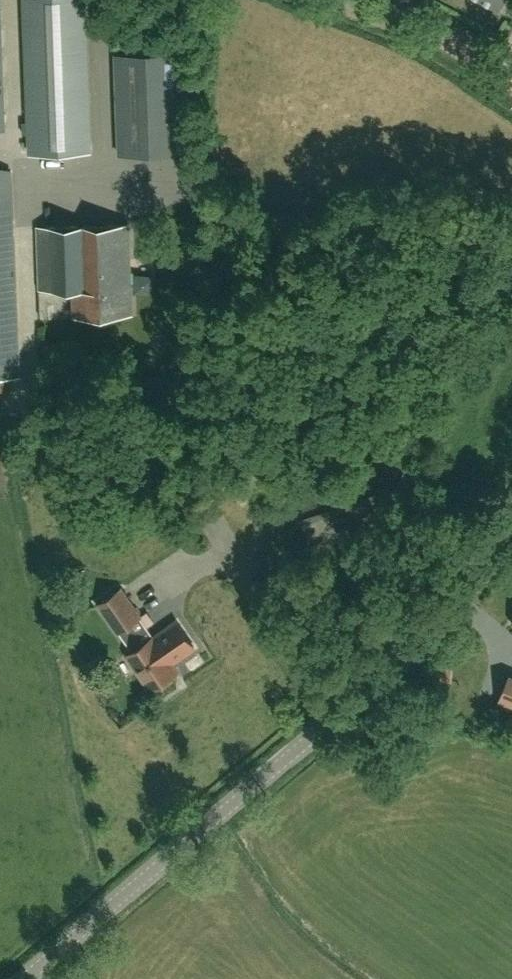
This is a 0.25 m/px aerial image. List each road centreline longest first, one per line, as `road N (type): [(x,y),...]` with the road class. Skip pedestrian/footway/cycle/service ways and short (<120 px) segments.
road 1 (tertiary): [(34,978),(222,826),(455,601),(511,535)]
road 2 (unclassified): [(511,86),(427,33),(350,0)]

